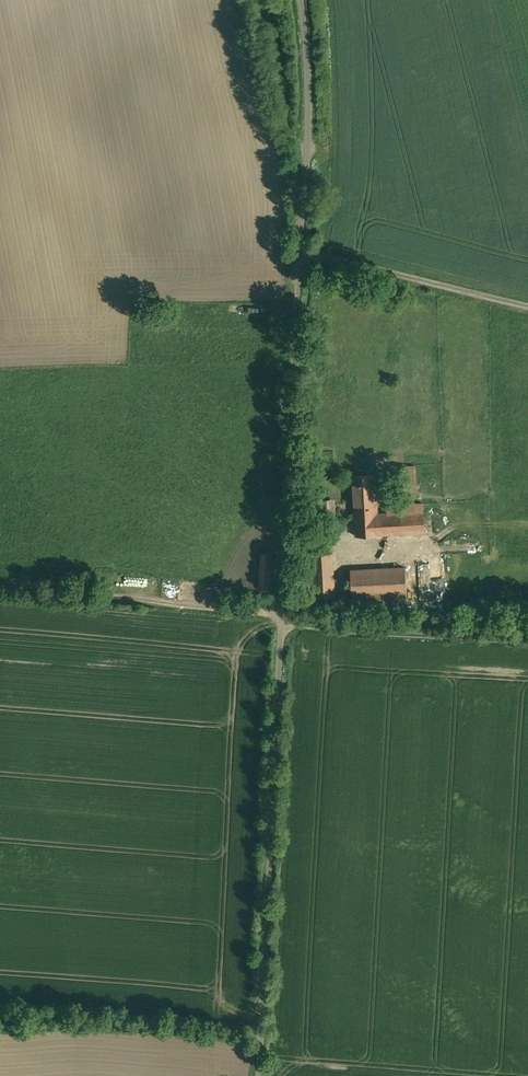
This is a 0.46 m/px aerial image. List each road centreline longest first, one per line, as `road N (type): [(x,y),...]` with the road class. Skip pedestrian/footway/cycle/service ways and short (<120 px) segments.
road 1 (unclassified): [(260,1075),(308,167),(303,0)]
road 2 (track): [(283,615),(0,594)]
road 3 (track): [(527,643),(283,623)]
road 4 (track): [(527,309),(302,255)]

